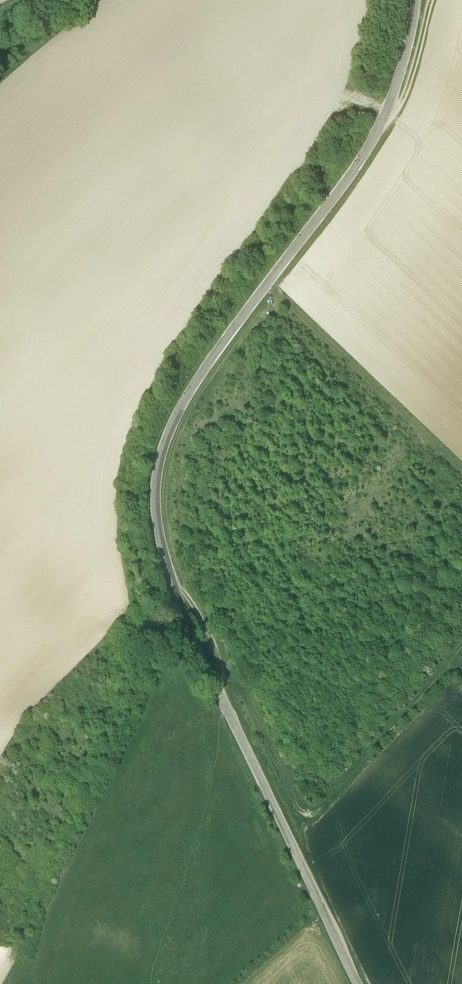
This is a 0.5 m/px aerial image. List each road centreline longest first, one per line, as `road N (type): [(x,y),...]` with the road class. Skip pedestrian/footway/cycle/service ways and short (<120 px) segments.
road 1 (unclassified): [(357,983),(182,615),(157,500),(162,454),(188,396),(380,127),(416,0)]
road 2 (track): [(224,675),(245,694),(294,803),(311,813),(461,645)]
road 3 (track): [(429,0),(394,115)]

